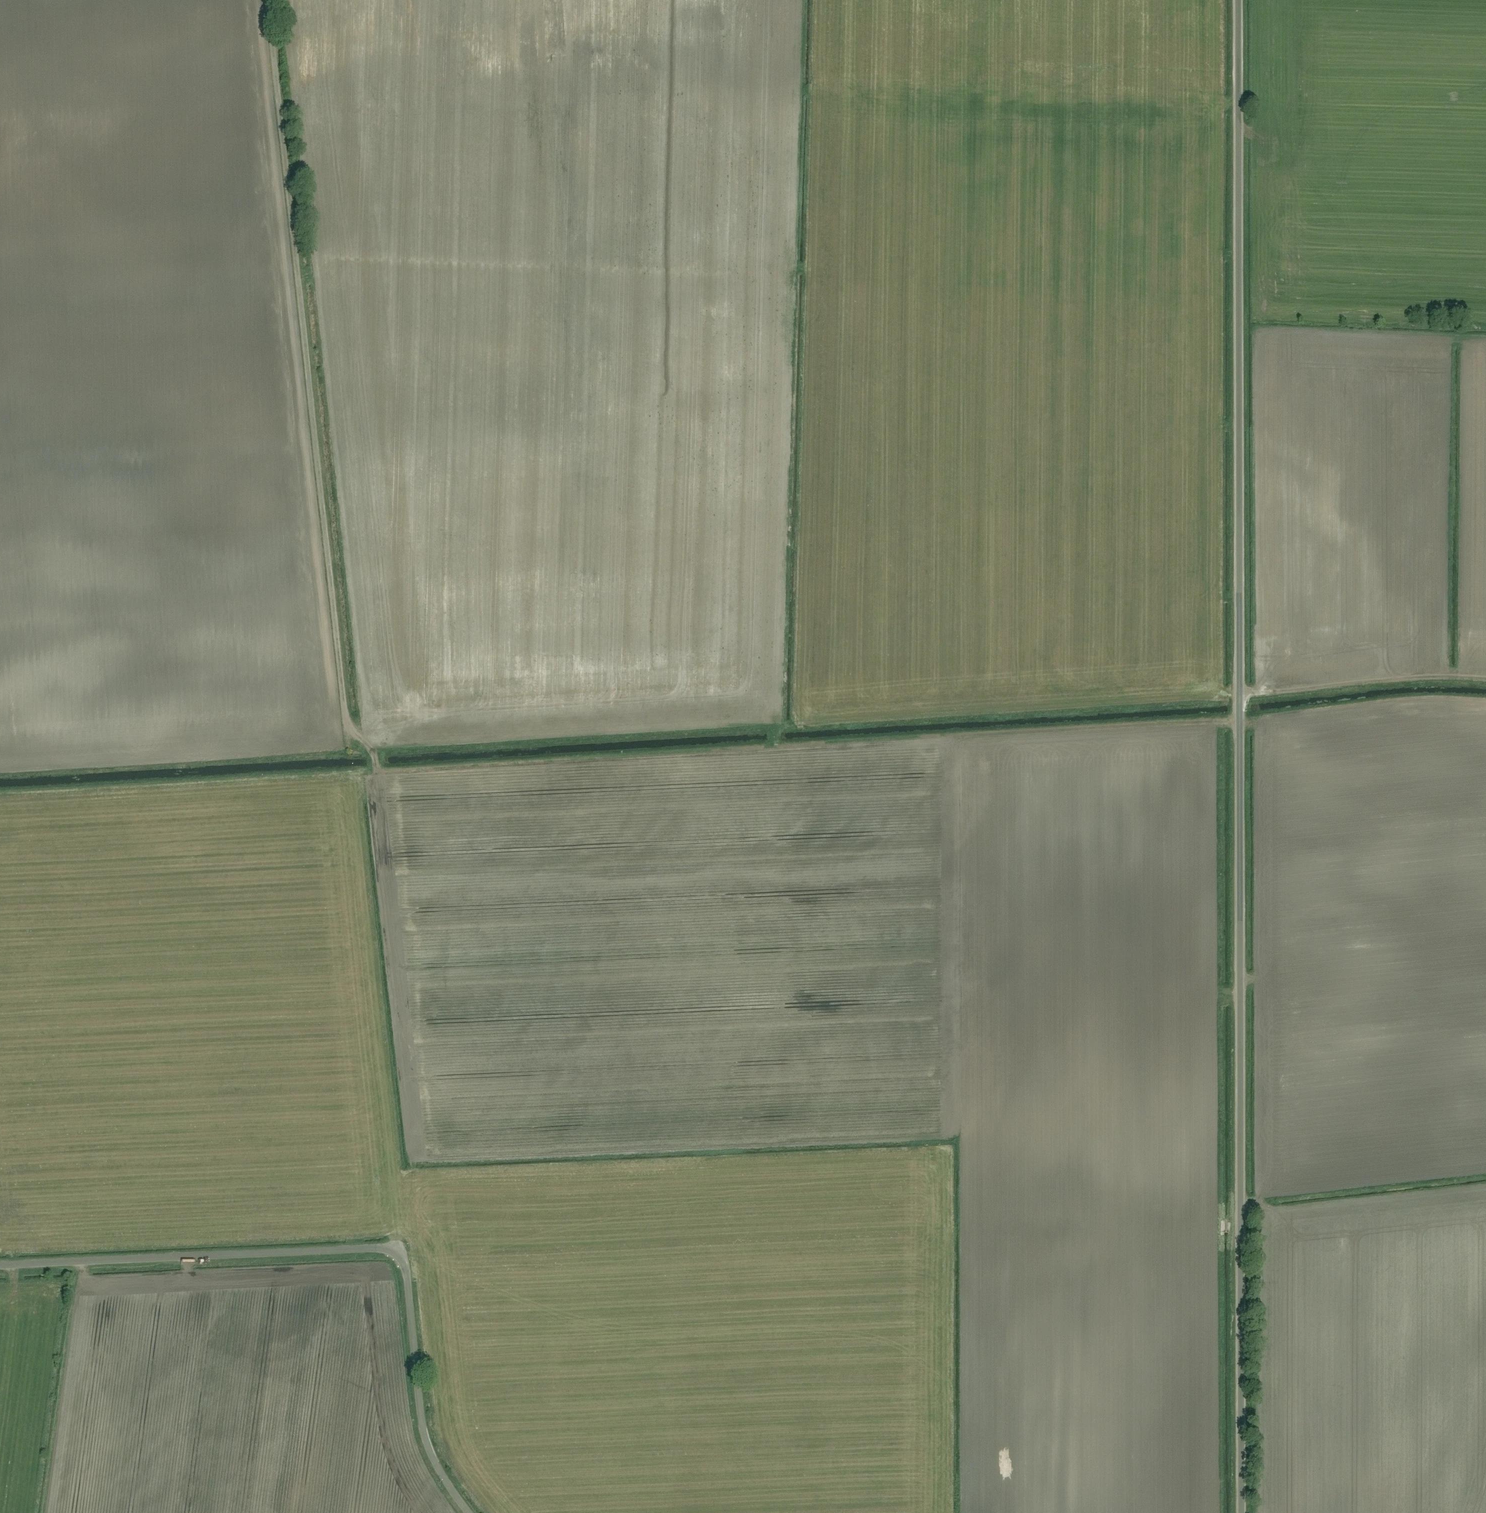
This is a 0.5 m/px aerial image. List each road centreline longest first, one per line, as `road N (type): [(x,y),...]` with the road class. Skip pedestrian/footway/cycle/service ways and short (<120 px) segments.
road 1 (unclassified): [(1241,1512),(1244,0)]
road 2 (unclassified): [(349,751),(268,0)]
road 3 (unclassified): [(0,1266),(395,1251)]
road 4 (track): [(961,736),(1240,719)]
road 5 (unclassified): [(471,1512),(444,1480),(424,1428),(405,1265),(395,1251)]
road 6 (track): [(1240,695),(1328,683),(1485,680)]

